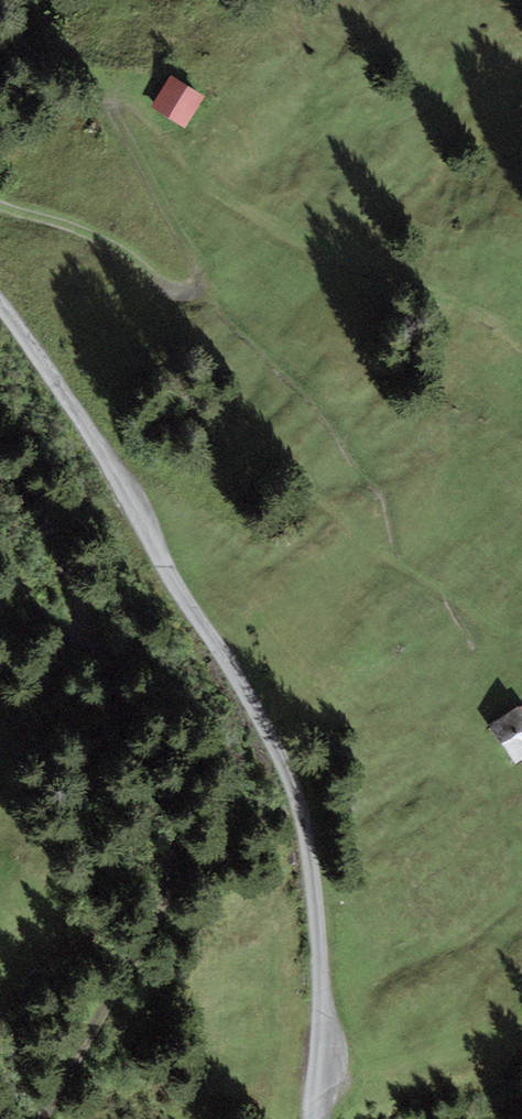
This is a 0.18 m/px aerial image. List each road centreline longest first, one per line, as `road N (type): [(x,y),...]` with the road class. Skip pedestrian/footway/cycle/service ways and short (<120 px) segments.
road 1 (unclassified): [(313,1118),(324,1026),(306,817),(147,516),(59,372),(0,310)]
road 2 (track): [(0,445),(49,522),(92,648),(163,785),(180,839),(175,874),(135,965),(43,1118)]
road 3 (track): [(0,206),(100,241),(158,289),(179,294),(194,286),(201,271),(192,248),(113,103)]

